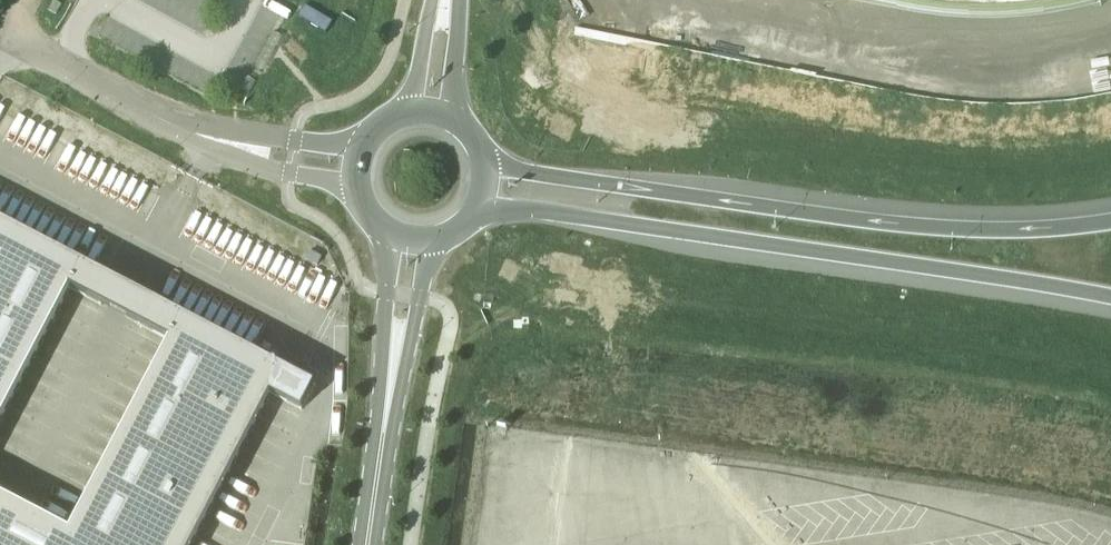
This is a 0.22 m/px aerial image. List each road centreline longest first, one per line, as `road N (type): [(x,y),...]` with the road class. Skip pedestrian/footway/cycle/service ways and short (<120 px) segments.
road 1 (motorway): [(478,206),(1110,297)]
road 2 (motorway): [(1110,222),(1039,229),(891,224),(485,161)]
road 3 (unclassified): [(214,139),(0,37)]
road 4 (tertiary): [(385,230),(383,432)]
road 5 (tertiary): [(383,432),(432,239)]
road 6 (unclassified): [(214,139),(269,170),(356,190)]
road 7 (unclassified): [(363,143),(214,139)]
road 8 (primary): [(453,120),(455,0)]

